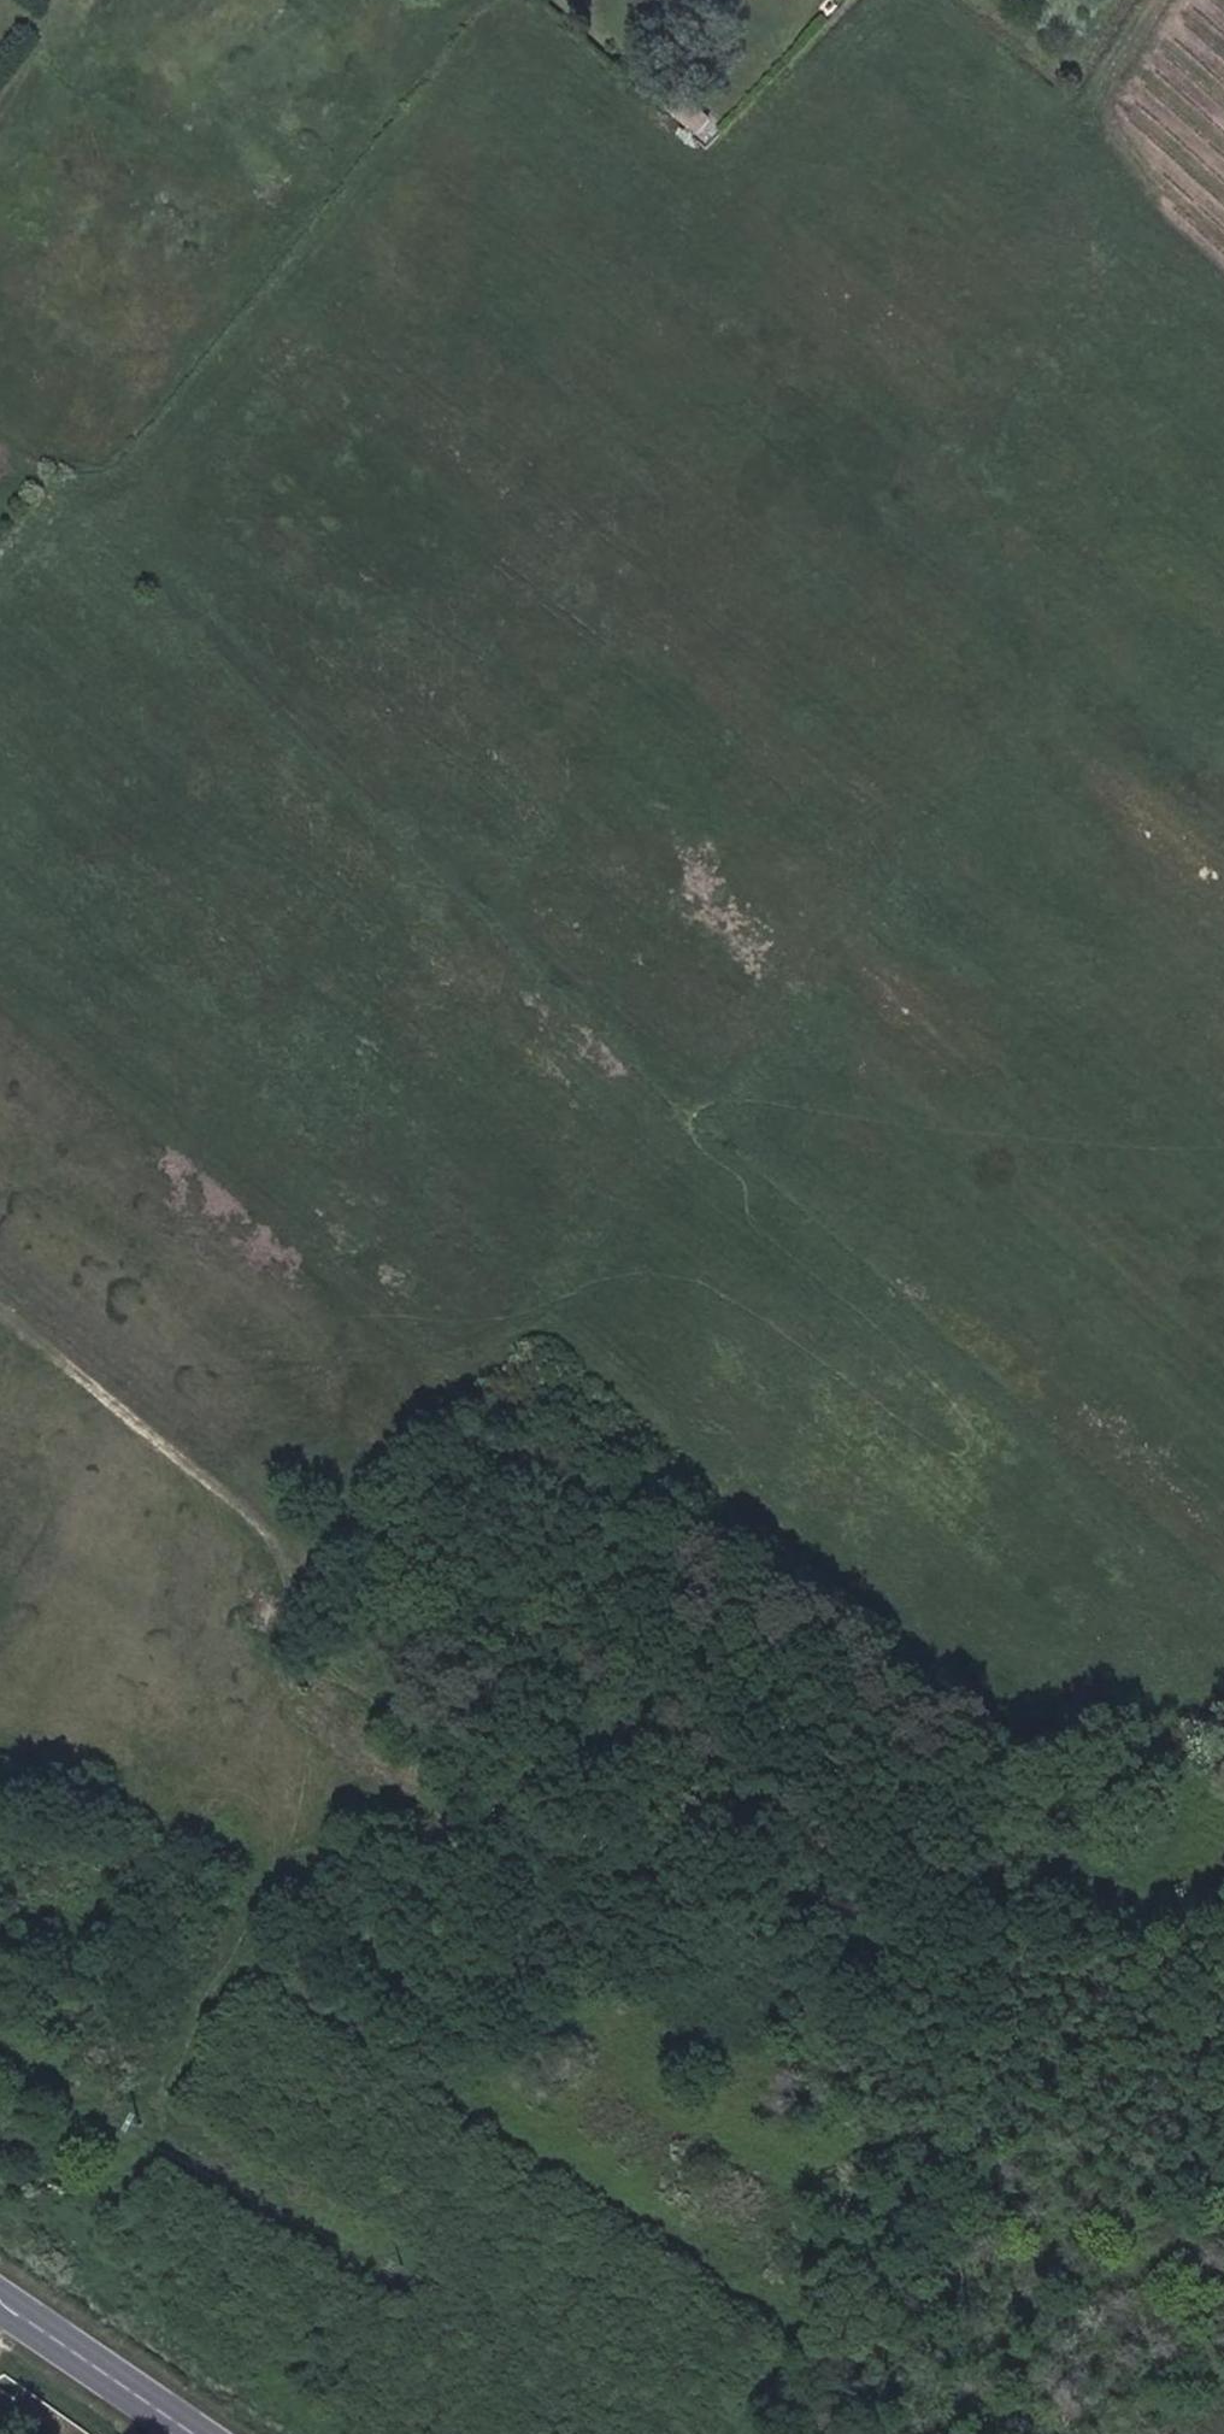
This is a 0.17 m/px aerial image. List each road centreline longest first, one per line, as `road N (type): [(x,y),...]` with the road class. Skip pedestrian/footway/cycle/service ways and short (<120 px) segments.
road 1 (primary): [(205,2433),(0,2294)]

